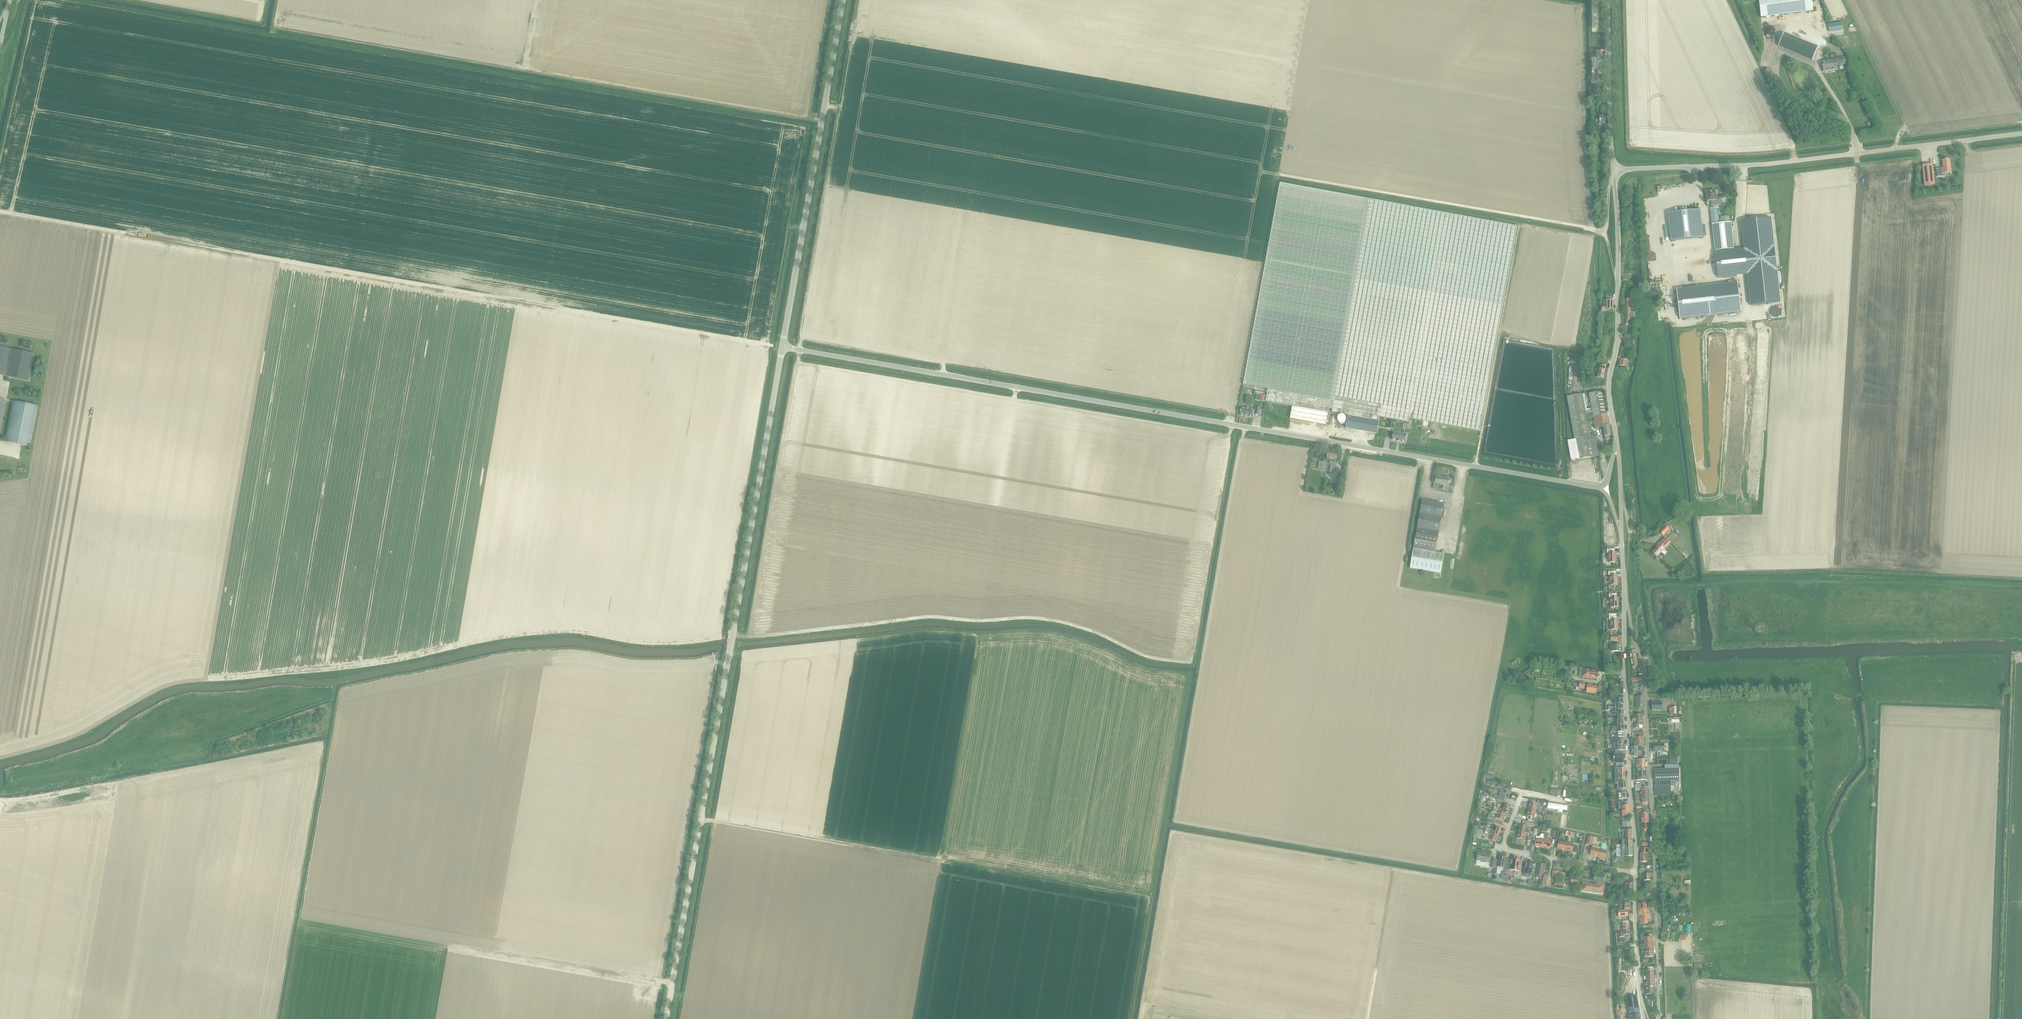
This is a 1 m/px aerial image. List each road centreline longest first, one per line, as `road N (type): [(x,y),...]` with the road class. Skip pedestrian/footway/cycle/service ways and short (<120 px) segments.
road 1 (unclassified): [(1602,488),(782,347)]
road 2 (track): [(771,346),(0,212)]
road 3 (unclassified): [(666,1018),(782,347)]
road 4 (residential): [(1659,1018),(1646,677),(1625,595)]
road 5 (unclassified): [(1613,170),(1761,165),(2021,134)]
road 6 (unclassified): [(782,347),(842,0)]
road 7 (unclassified): [(1618,446),(1608,390),(1618,338),(1613,170)]
road 8 (residential): [(1636,872),(1625,595)]
road 9 (track): [(938,860),(700,818)]
road 10 (residential): [(1636,872),(1507,850),(1521,794),(1567,801)]
road 11 (track): [(459,944),(671,983)]
road 12 (unclassified): [(1613,170),(1608,0)]

